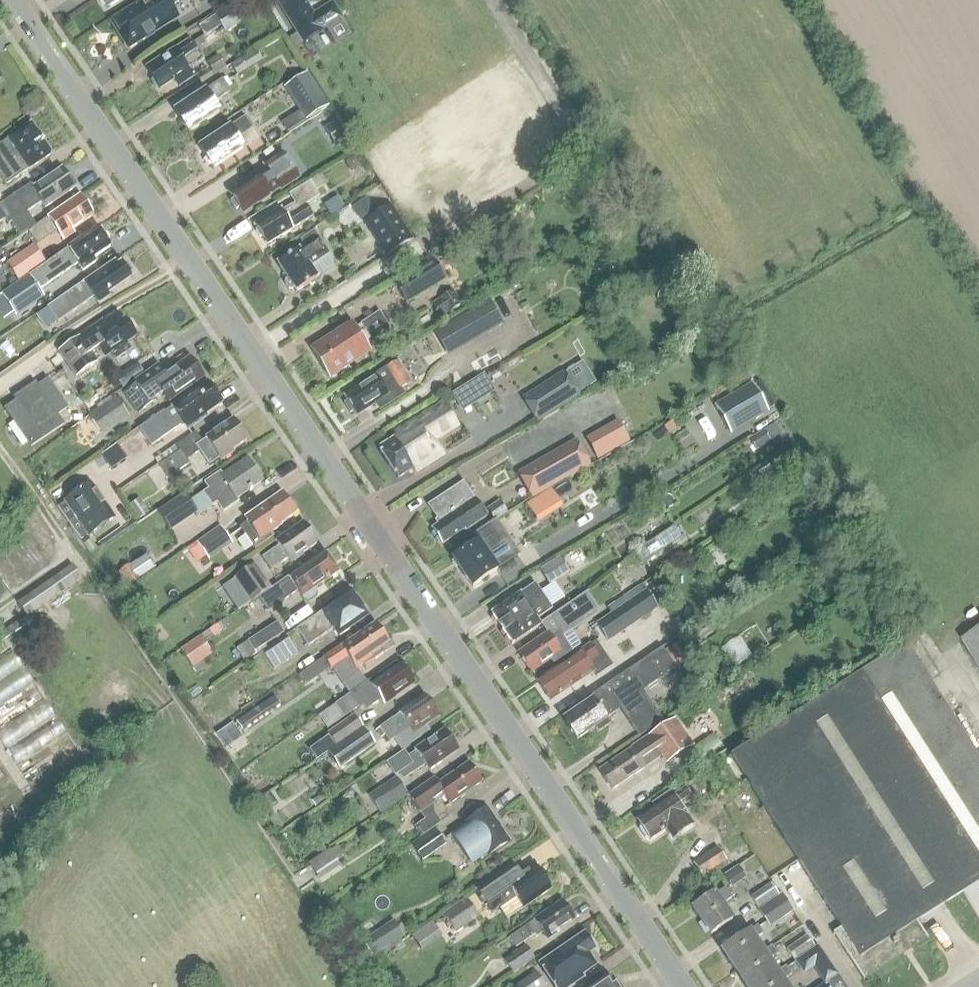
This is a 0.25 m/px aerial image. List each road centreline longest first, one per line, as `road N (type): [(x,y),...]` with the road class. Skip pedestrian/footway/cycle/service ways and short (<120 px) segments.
road 1 (tertiary): [(684,986),(12,0)]

